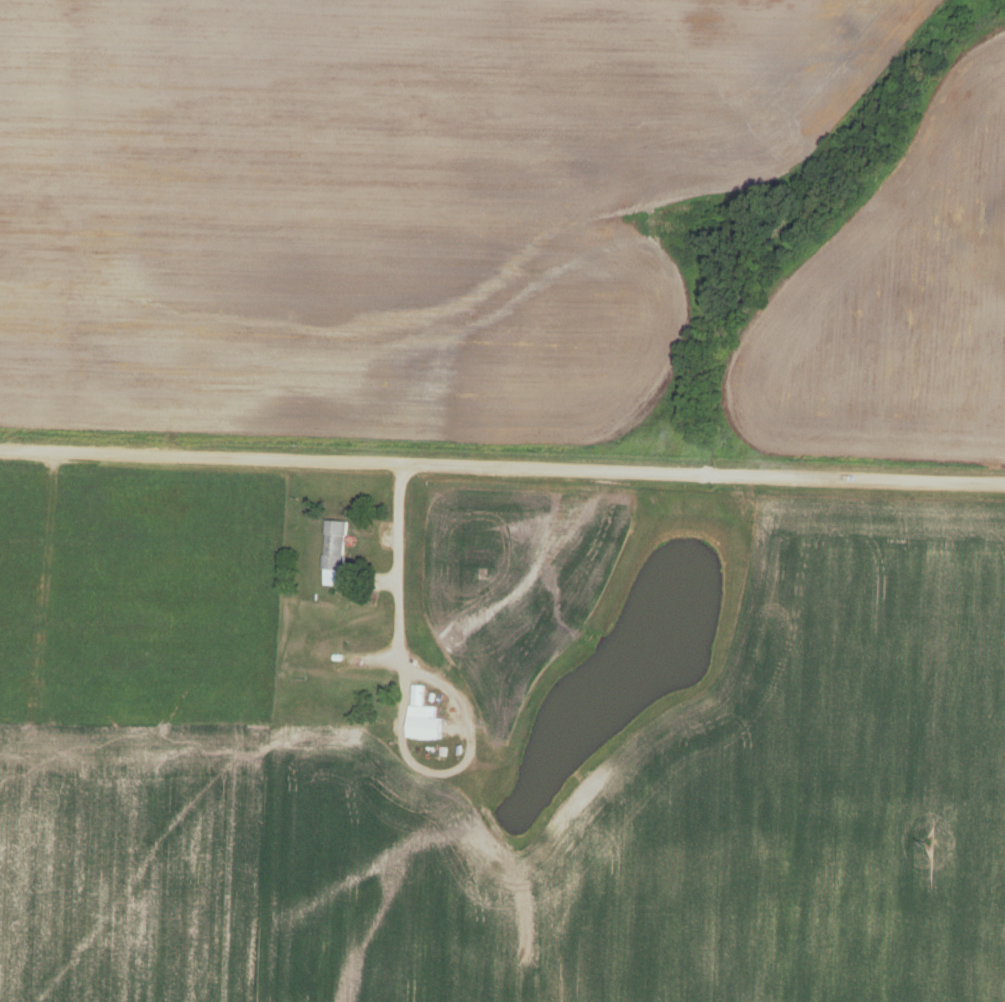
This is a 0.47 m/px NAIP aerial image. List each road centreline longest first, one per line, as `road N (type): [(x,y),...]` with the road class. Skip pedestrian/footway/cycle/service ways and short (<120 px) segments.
road 1 (residential): [(0,450),(1004,485)]

